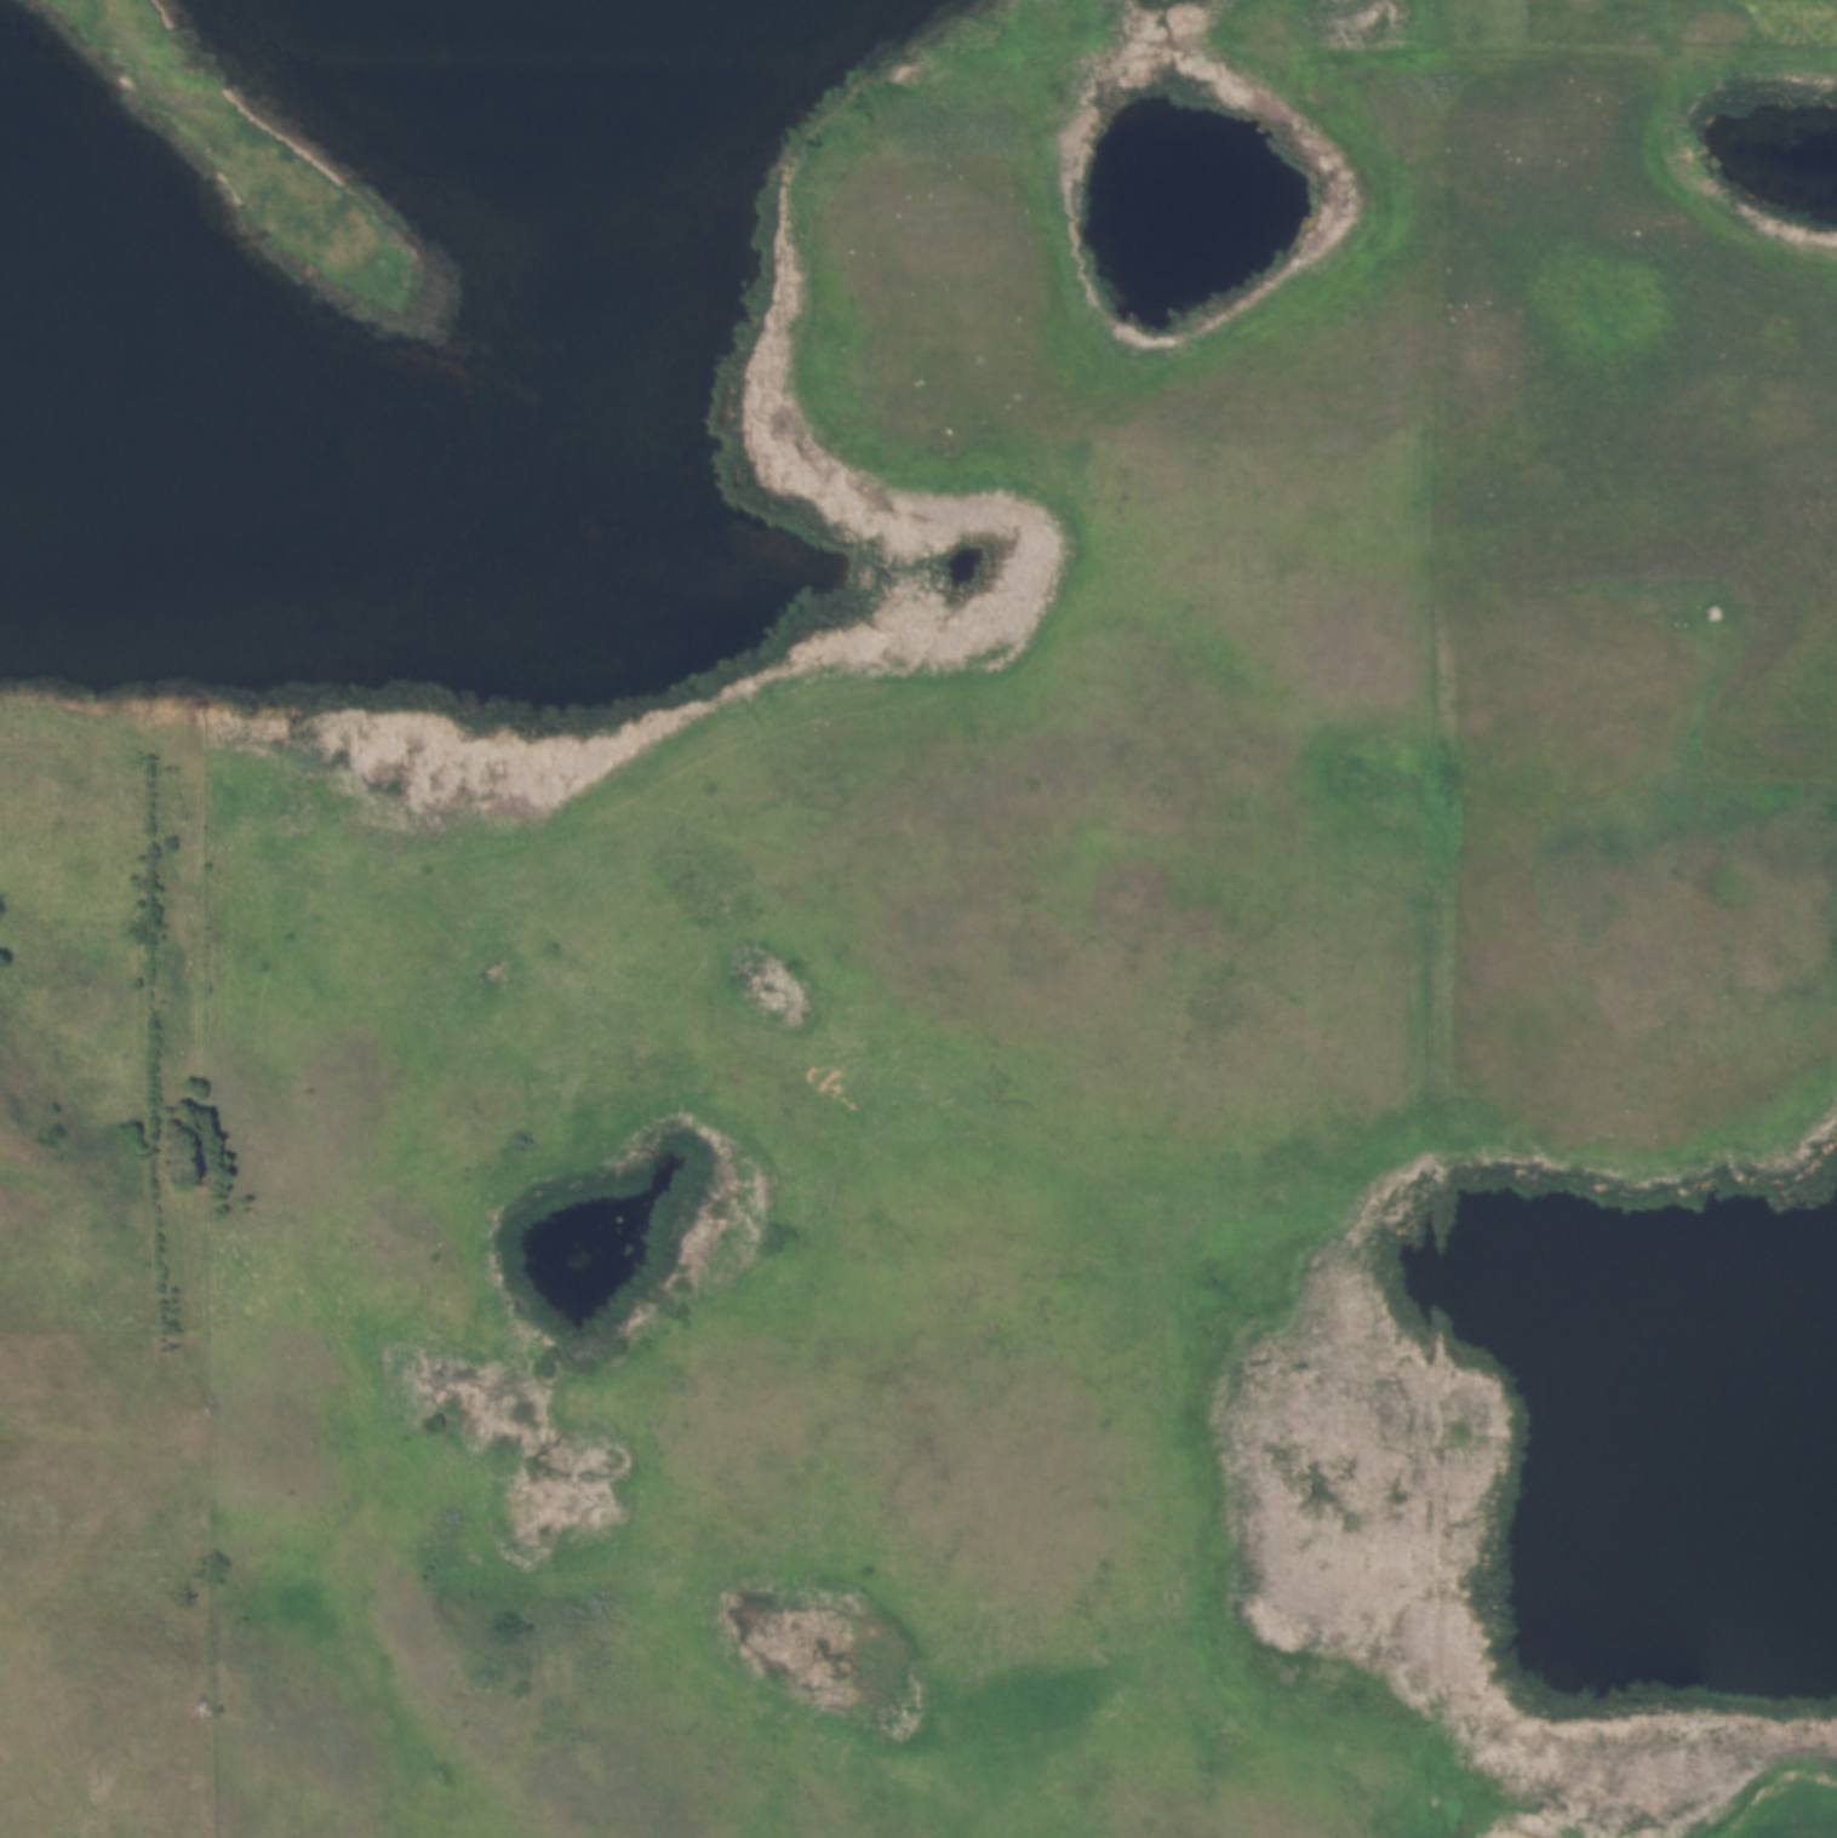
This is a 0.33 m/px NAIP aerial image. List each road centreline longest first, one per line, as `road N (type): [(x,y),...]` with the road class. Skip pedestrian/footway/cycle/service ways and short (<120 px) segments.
road 1 (track): [(1434,1837),(1430,1135),(1438,67)]
road 2 (track): [(1836,66),(1438,67)]

